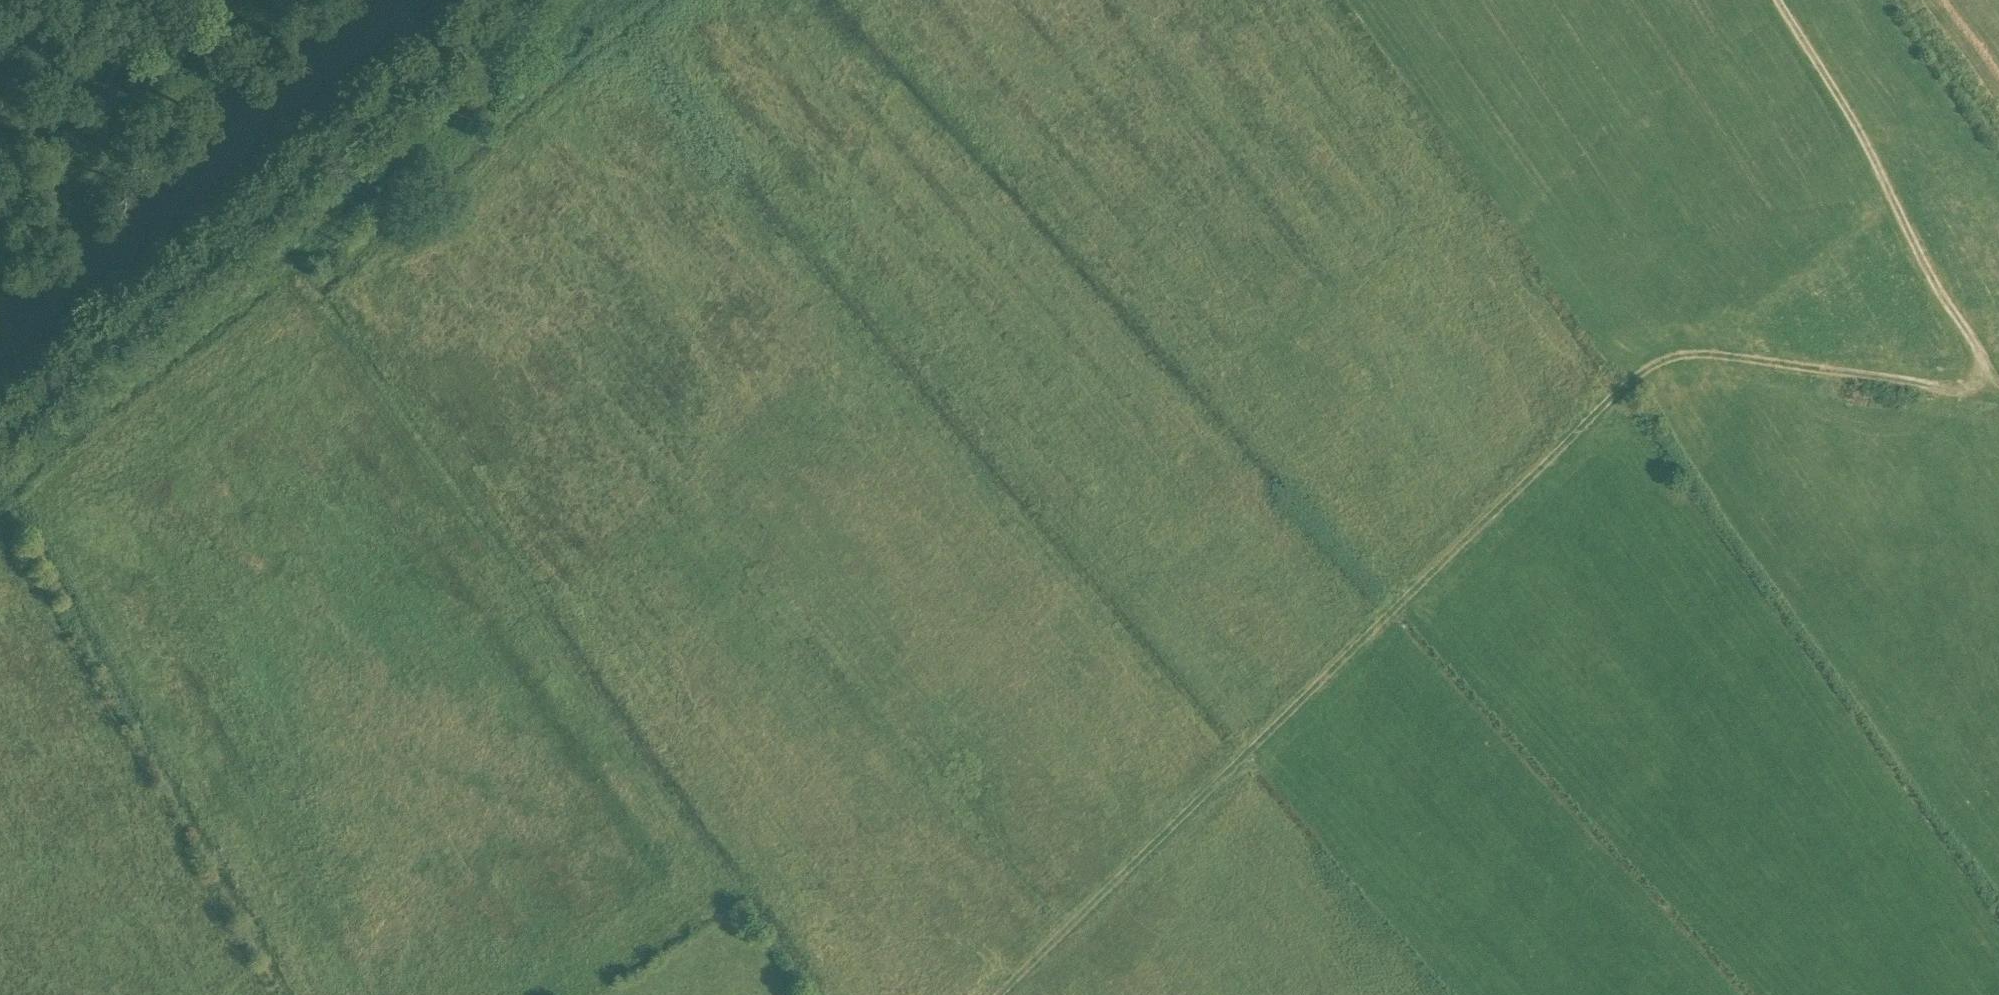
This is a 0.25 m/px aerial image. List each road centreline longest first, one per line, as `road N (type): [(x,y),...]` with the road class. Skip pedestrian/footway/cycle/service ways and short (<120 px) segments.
road 1 (track): [(1992,396),(1691,353),(1647,369),(996,994)]
road 2 (track): [(0,429),(502,0)]
road 3 (track): [(1778,0),(1856,123),(1977,346),(1992,396)]

